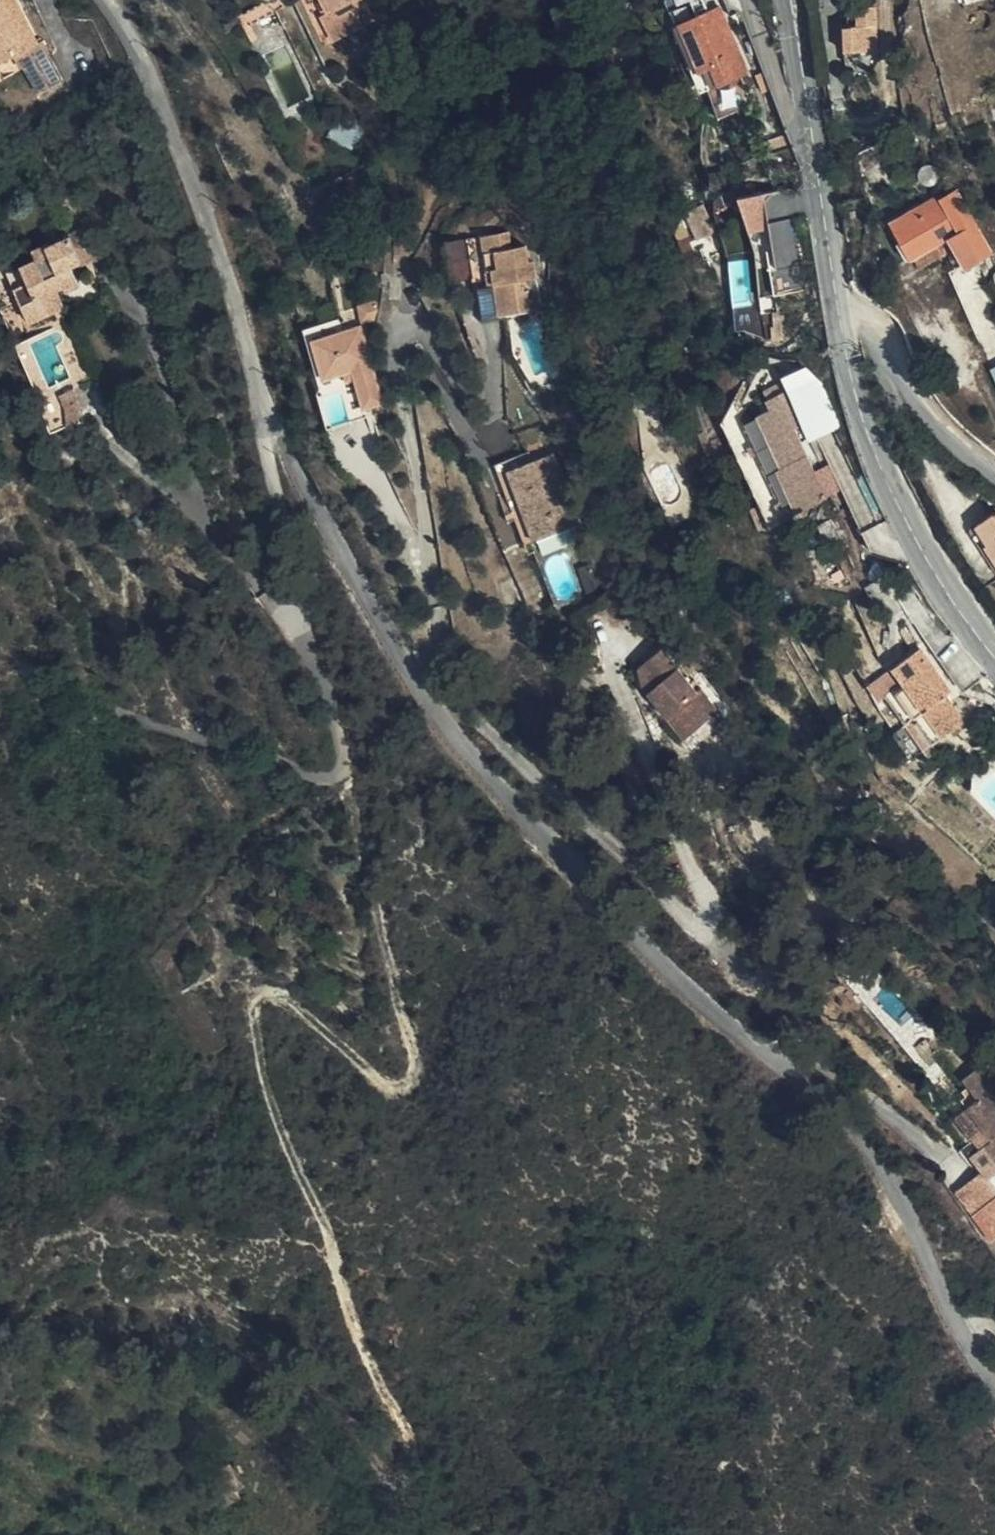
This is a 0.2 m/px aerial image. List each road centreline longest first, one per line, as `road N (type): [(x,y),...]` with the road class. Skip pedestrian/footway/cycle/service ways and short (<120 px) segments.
road 1 (unclassified): [(110,0),(145,48),(268,401),(410,663),(550,845),(736,1030),(841,1104),(893,1180),(994,1386)]
road 2 (track): [(350,781),(418,1066),(403,1086),(384,1080),(279,992),(266,991),(256,1013),(282,1126),(329,1224),(413,1460),(405,1469),(383,1466),(306,1357),(207,1303),(169,1305)]
road 3 (tertiary): [(842,317),(856,391),(891,480),(934,565),(994,653)]
road 4 (residential): [(842,317),(881,326),(919,396),(994,471)]
road 5 (tertiary): [(815,134),(842,317)]
road 6 (unclassified): [(751,0),(797,119),(815,134)]
road 7 (tertiary): [(794,0),(815,134)]

